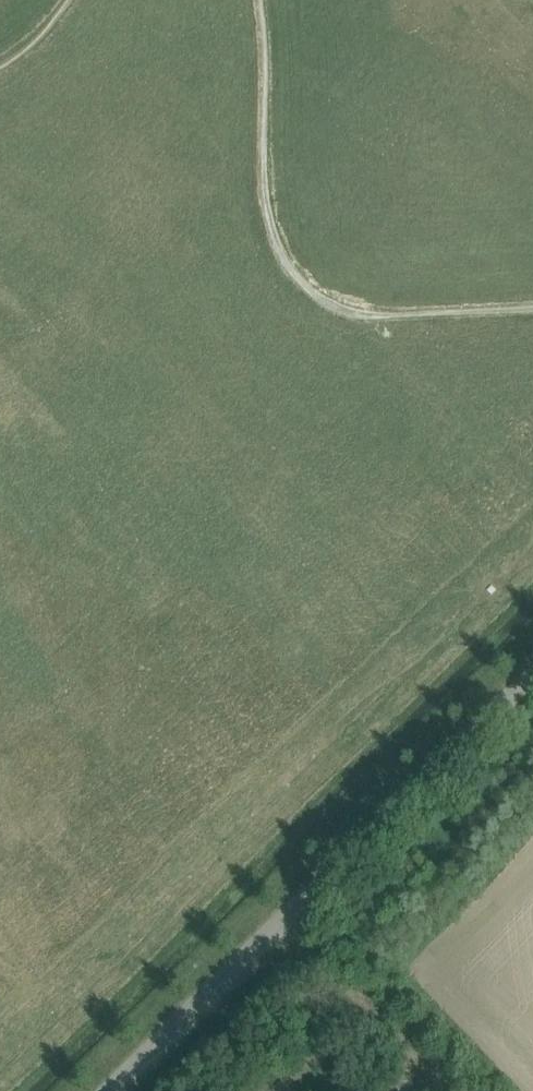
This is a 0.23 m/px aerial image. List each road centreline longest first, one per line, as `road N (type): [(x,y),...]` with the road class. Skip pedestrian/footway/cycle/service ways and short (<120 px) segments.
road 1 (unclassified): [(117,1090),(532,688)]

